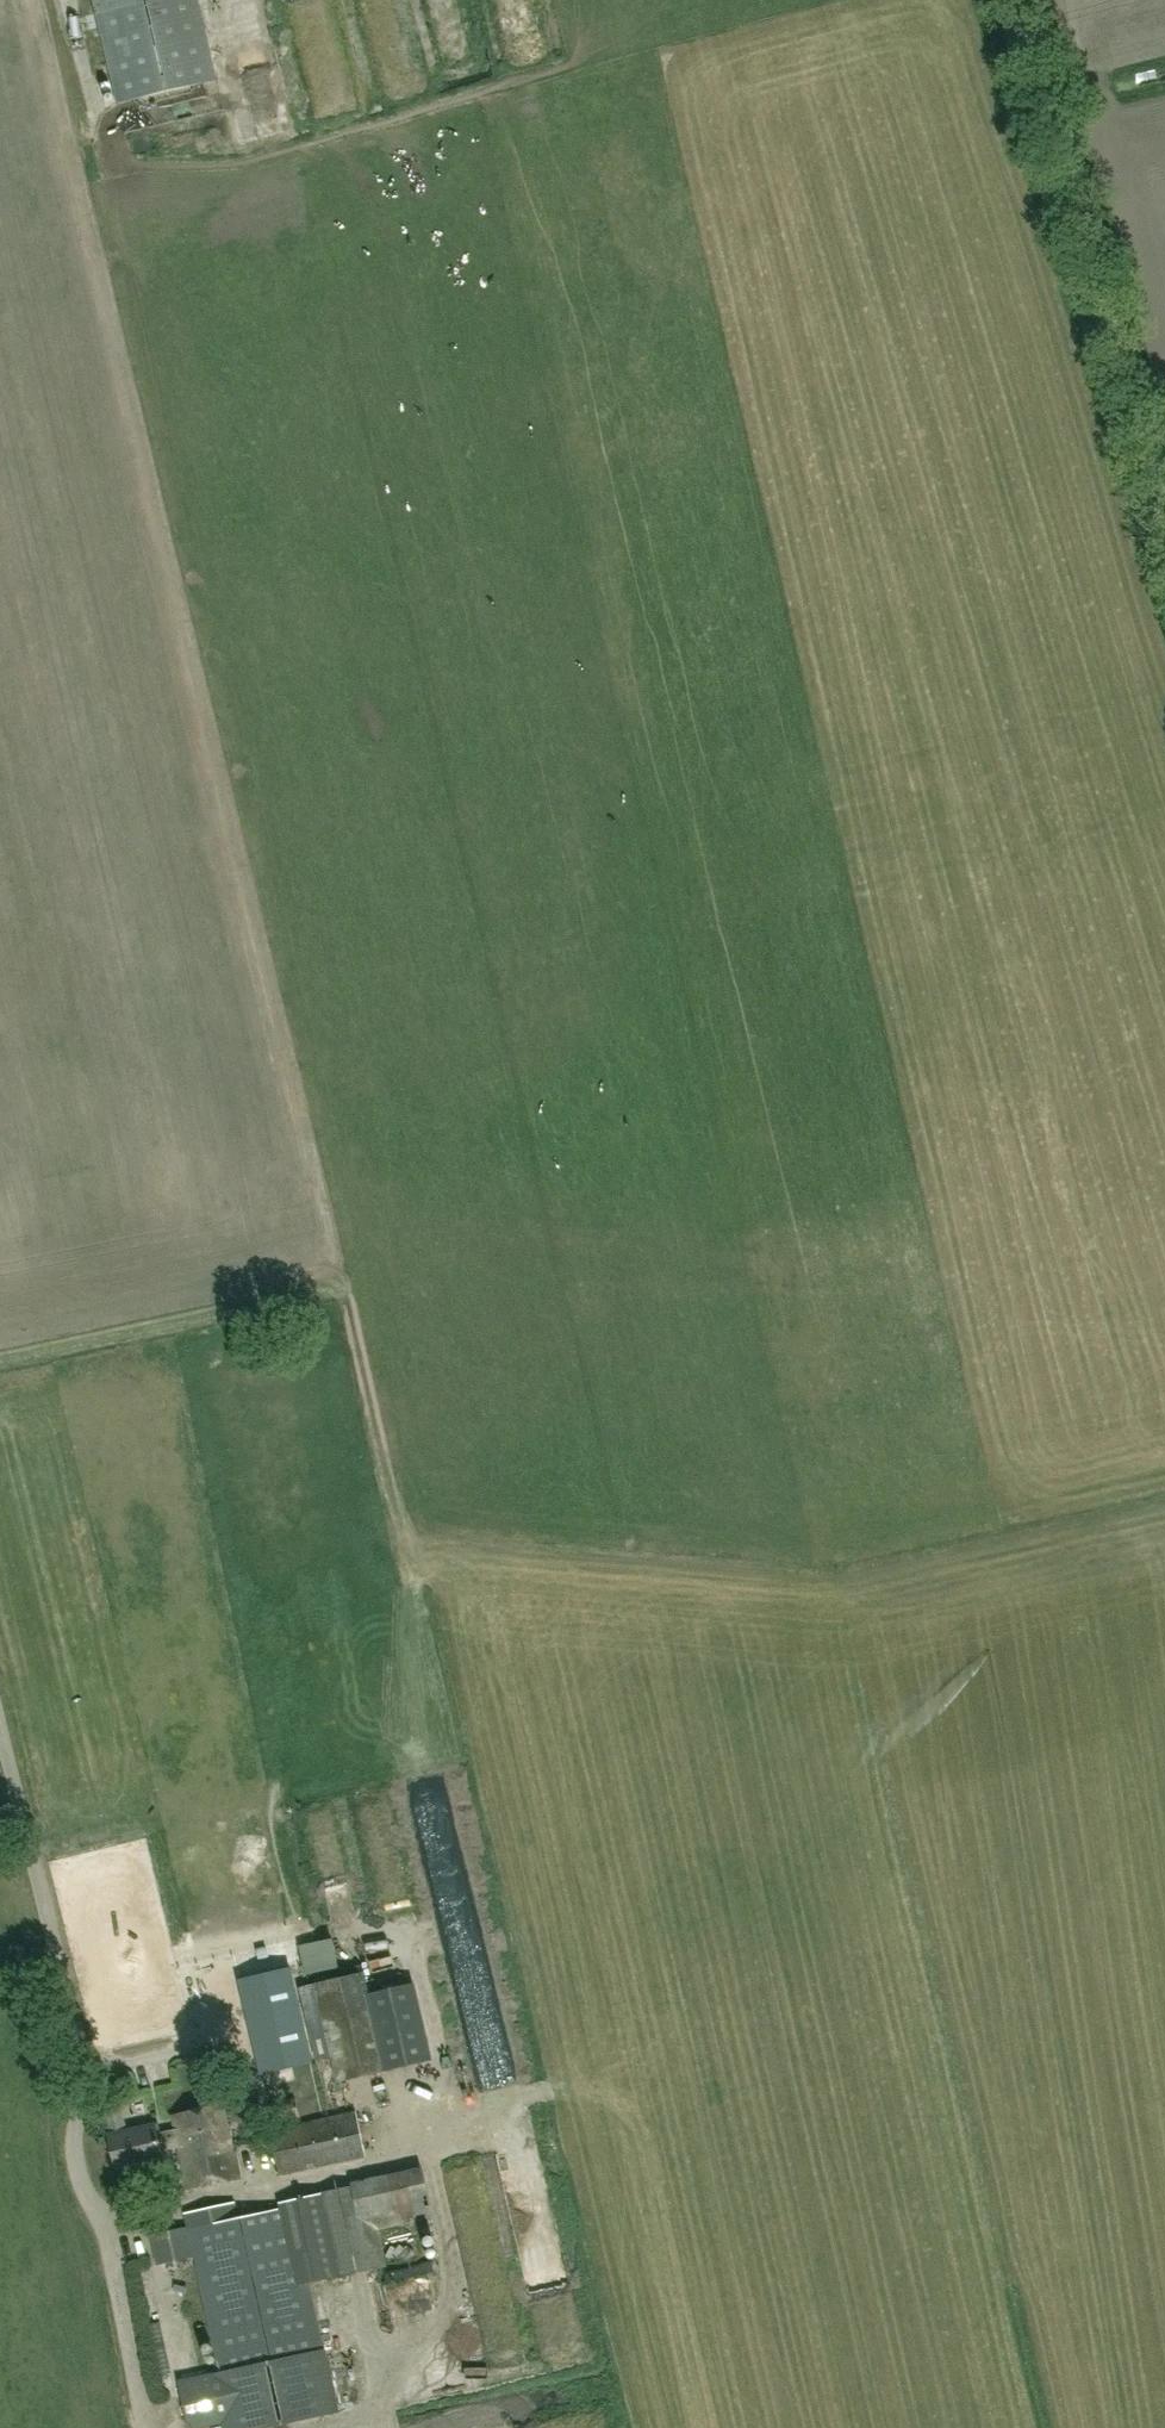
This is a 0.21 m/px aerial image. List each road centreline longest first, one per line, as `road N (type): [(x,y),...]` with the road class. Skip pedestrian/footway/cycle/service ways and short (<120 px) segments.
road 1 (track): [(1164,1501),(846,1573),(448,1541),(413,1531),(58,18)]
road 2 (track): [(1164,485),(1023,0)]

